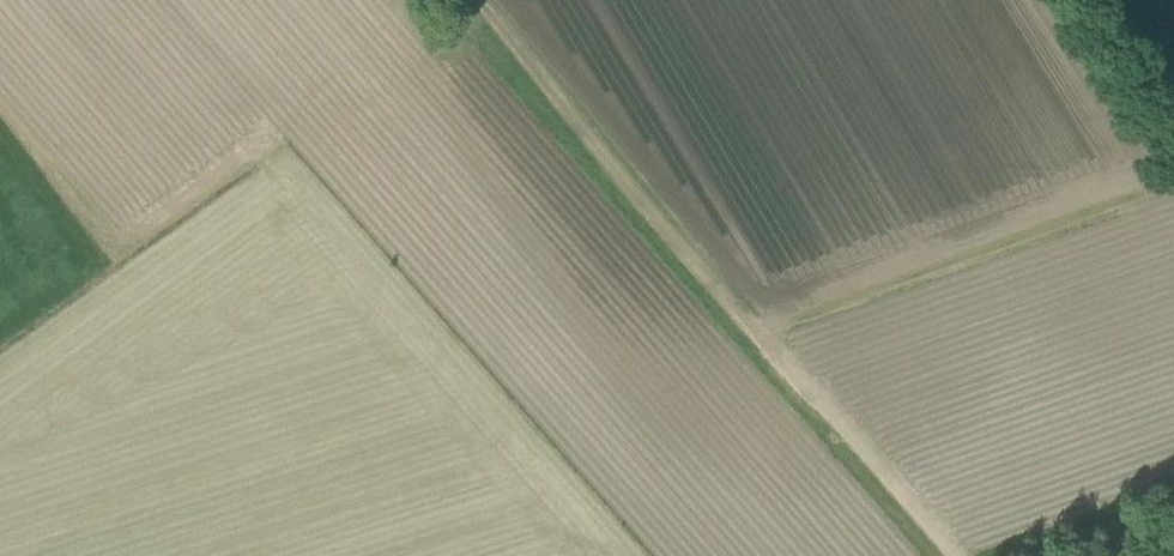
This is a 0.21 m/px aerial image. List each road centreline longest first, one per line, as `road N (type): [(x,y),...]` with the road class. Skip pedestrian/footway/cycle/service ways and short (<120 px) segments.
road 1 (track): [(965,555),(473,0)]

